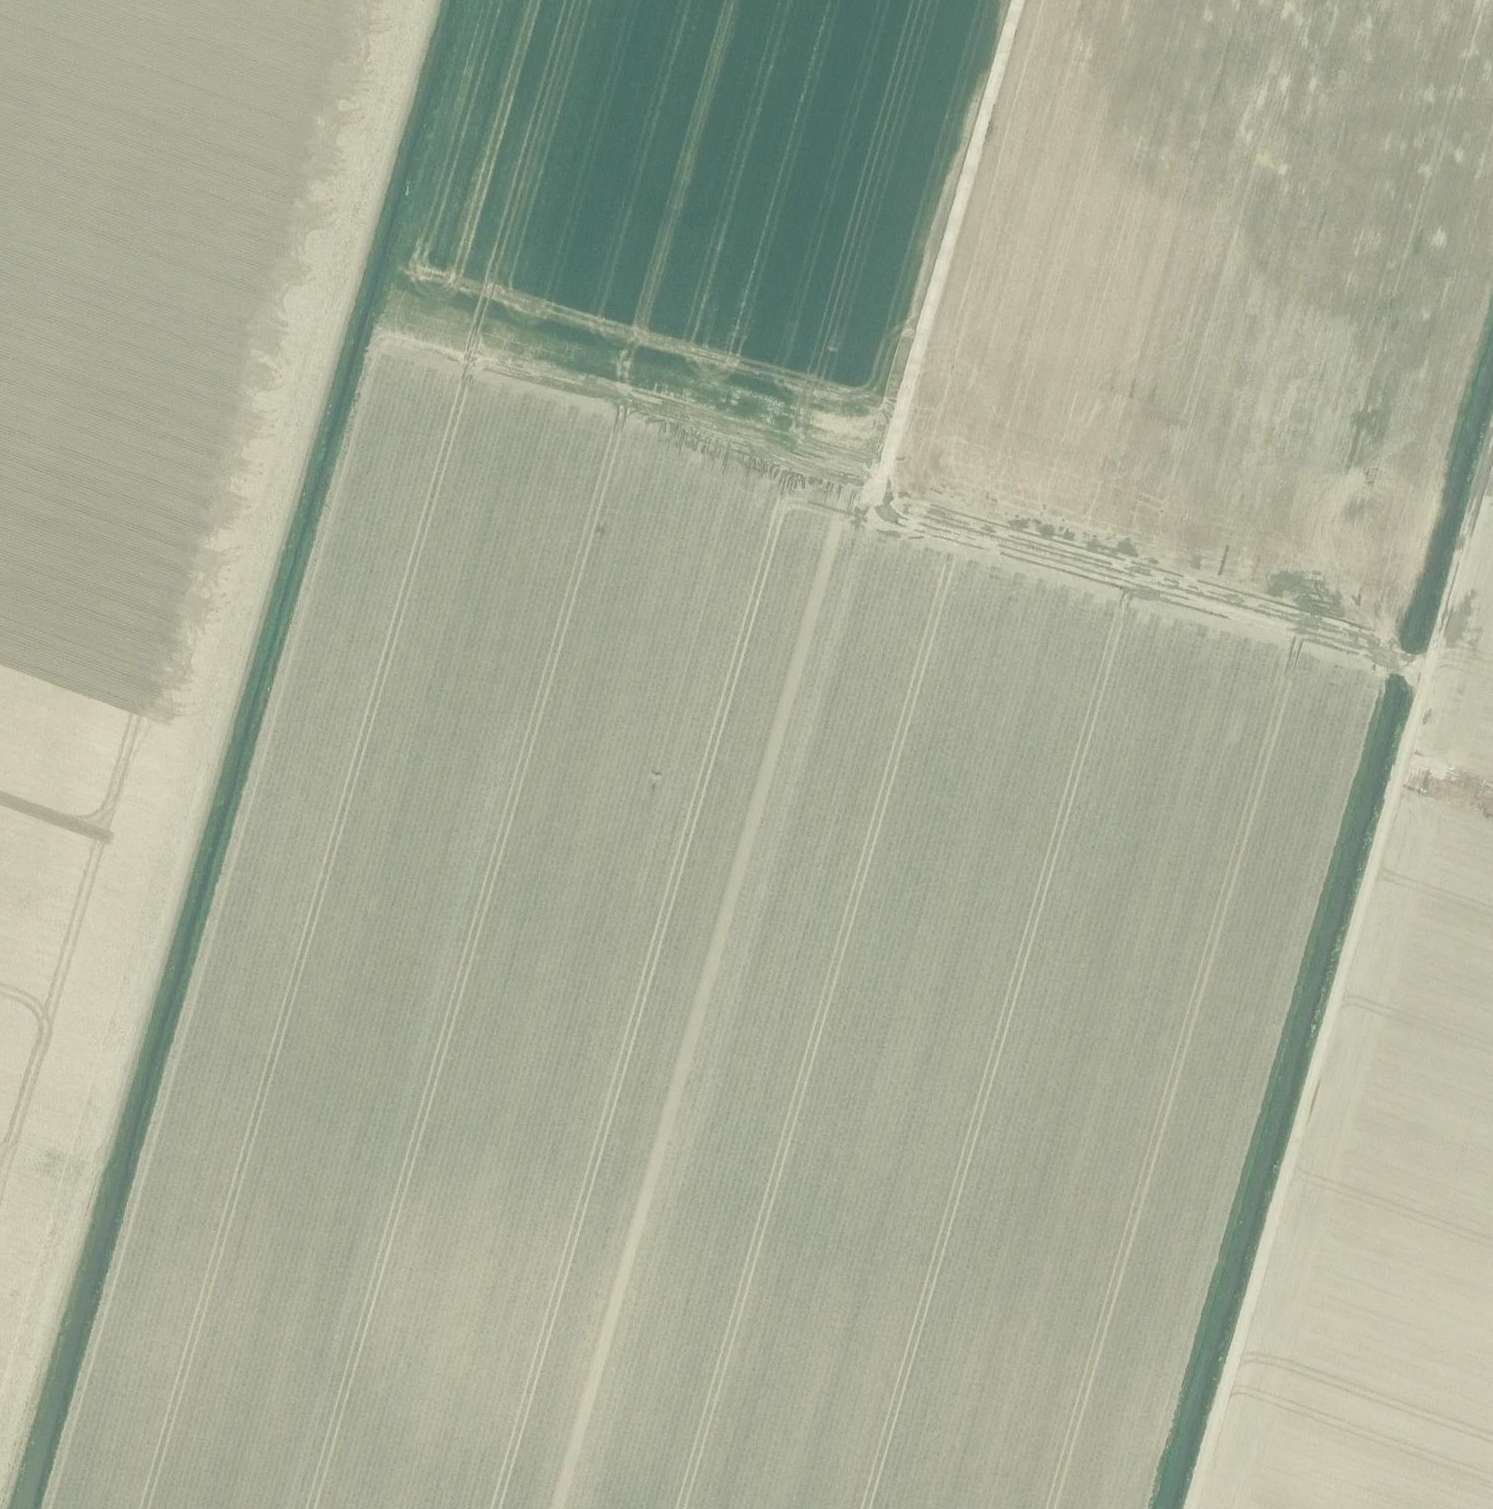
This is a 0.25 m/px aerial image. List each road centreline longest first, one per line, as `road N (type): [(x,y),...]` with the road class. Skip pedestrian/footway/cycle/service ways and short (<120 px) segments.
road 1 (track): [(1194,1508),(1492,446)]

